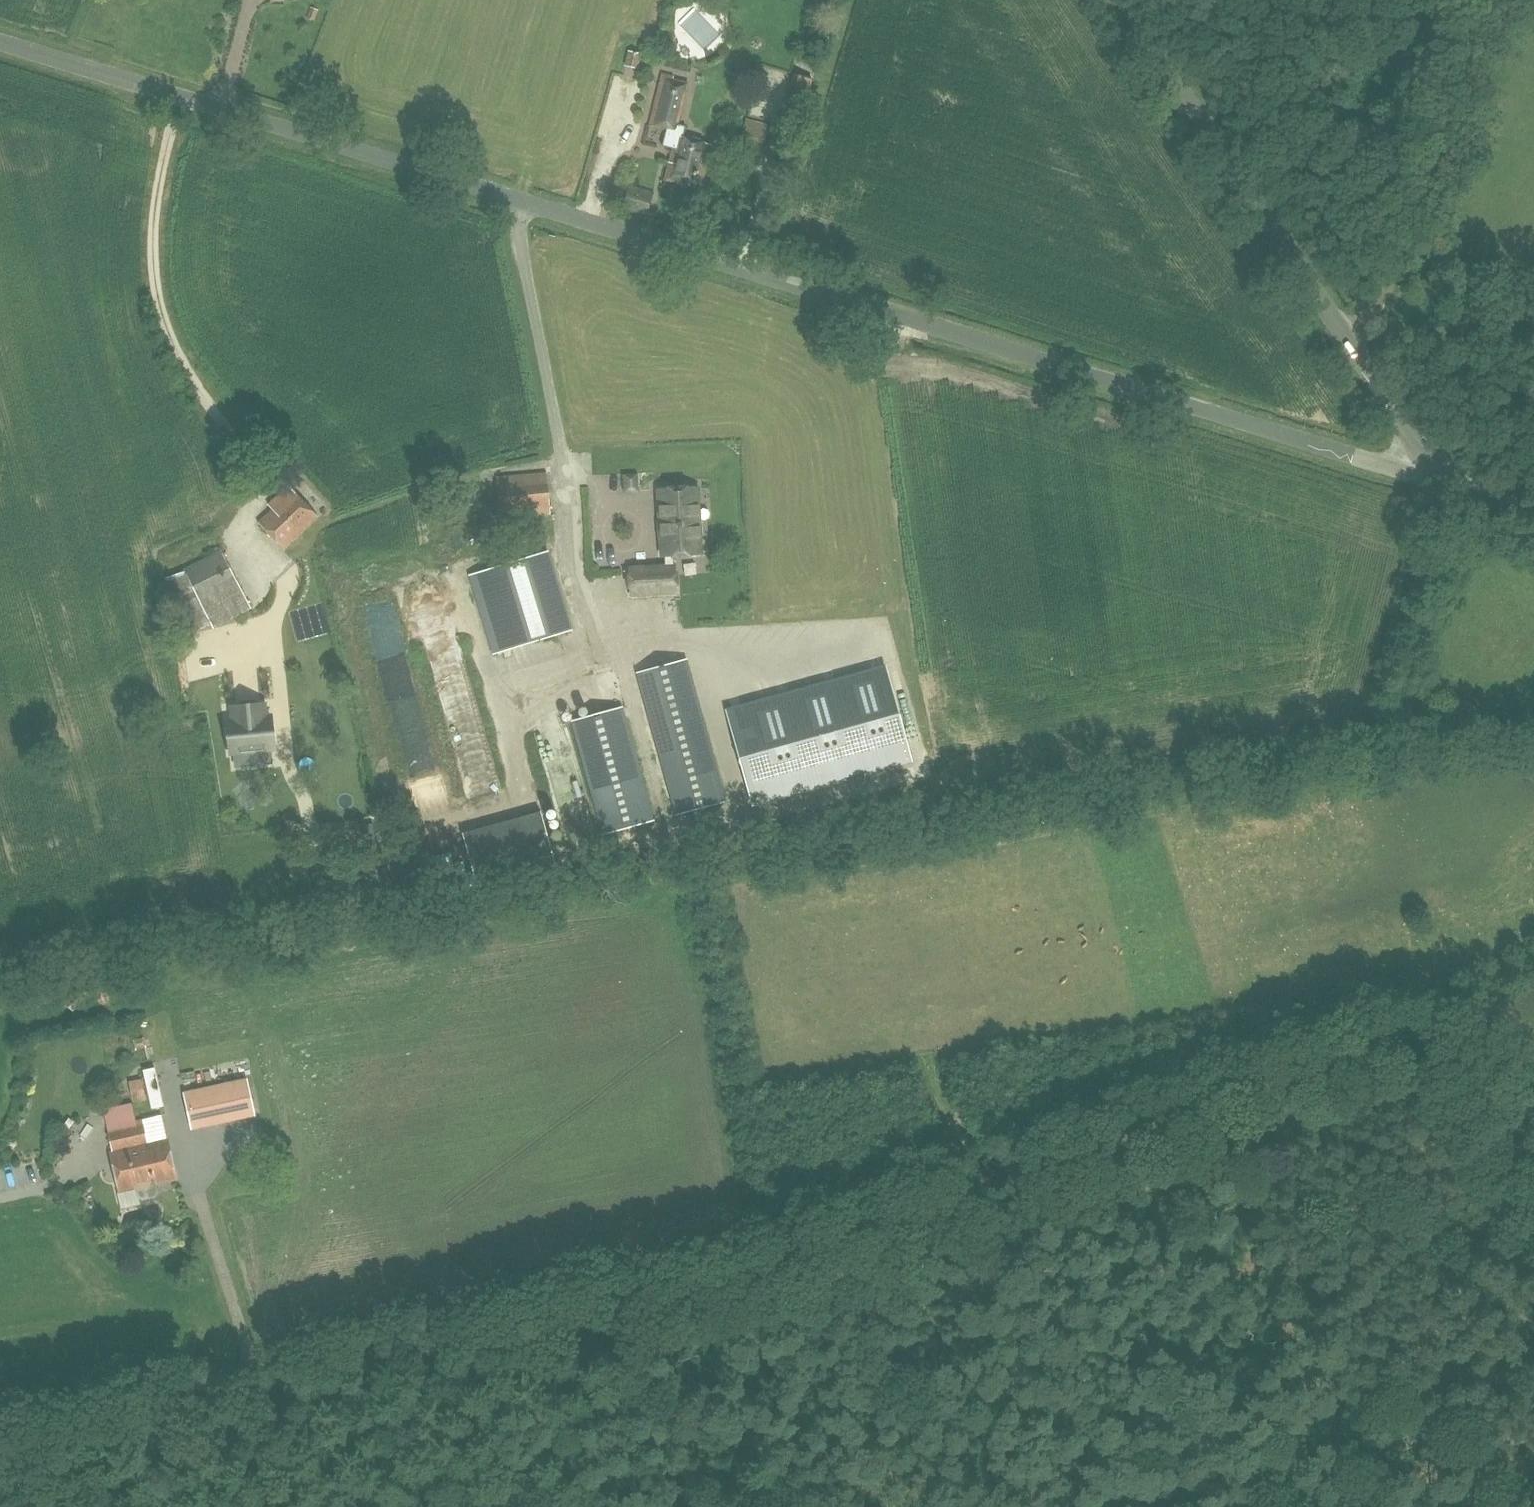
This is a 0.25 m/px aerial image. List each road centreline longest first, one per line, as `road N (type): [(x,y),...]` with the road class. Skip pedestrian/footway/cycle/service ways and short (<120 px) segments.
road 1 (unclassified): [(1450,489),(0,46)]
road 2 (track): [(554,1312),(812,1246),(1052,1164),(1408,1021),(1441,1032),(1533,1165)]
road 3 (unclassified): [(1450,489),(1124,0)]
road 4 (track): [(0,1445),(554,1312)]

